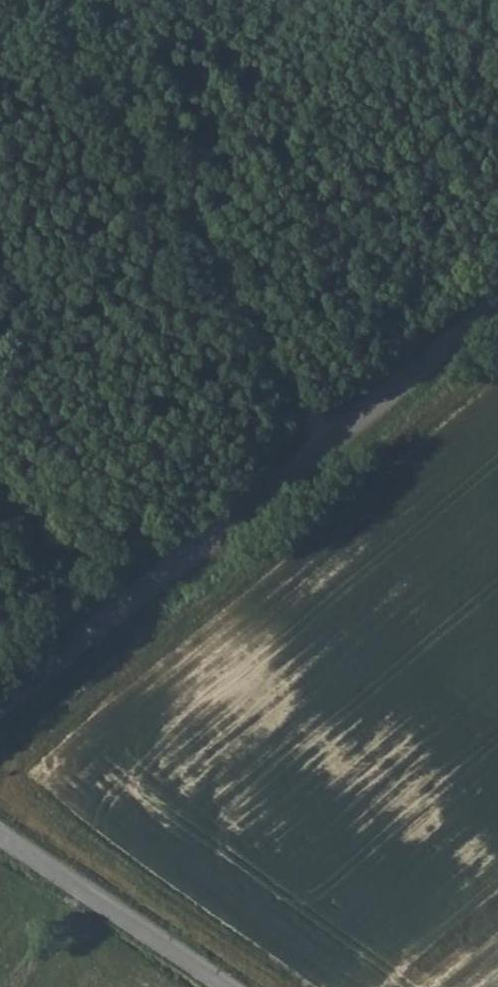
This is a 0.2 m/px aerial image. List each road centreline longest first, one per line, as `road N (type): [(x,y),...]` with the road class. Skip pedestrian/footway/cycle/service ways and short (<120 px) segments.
road 1 (unclassified): [(0,704),(497,312)]
road 2 (track): [(329,447),(55,0)]
road 3 (unclassified): [(0,831),(222,986)]

